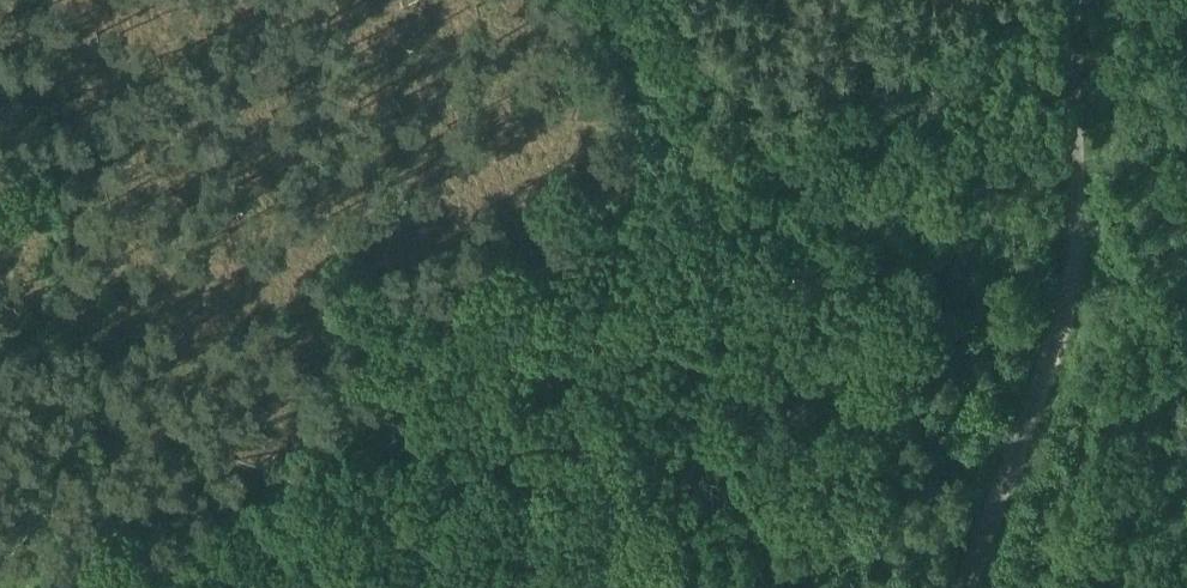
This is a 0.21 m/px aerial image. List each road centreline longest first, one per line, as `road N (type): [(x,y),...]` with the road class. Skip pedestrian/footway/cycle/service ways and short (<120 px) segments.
road 1 (unclassified): [(966,587),(1070,308),(1079,237),(1076,0)]

